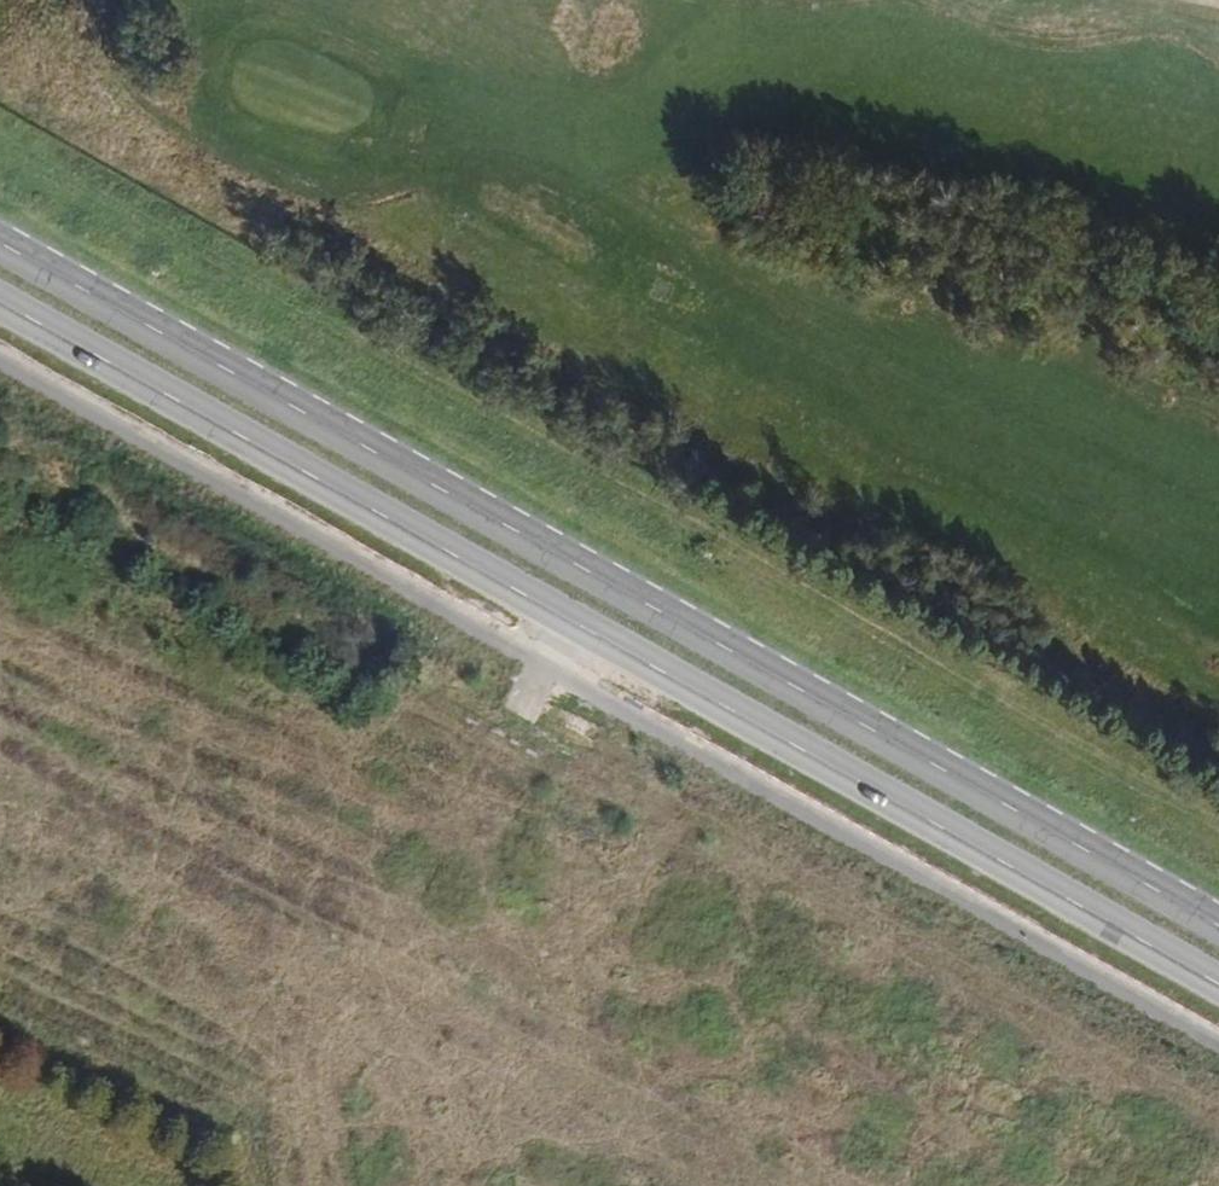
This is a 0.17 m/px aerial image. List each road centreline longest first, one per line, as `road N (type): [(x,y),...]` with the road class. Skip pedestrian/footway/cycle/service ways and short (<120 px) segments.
road 1 (primary): [(1218,931),(443,481),(0,237)]
road 2 (primary): [(0,312),(1218,1000)]
road 3 (track): [(881,1185),(707,1064),(476,931),(435,868),(445,830),(563,630)]

